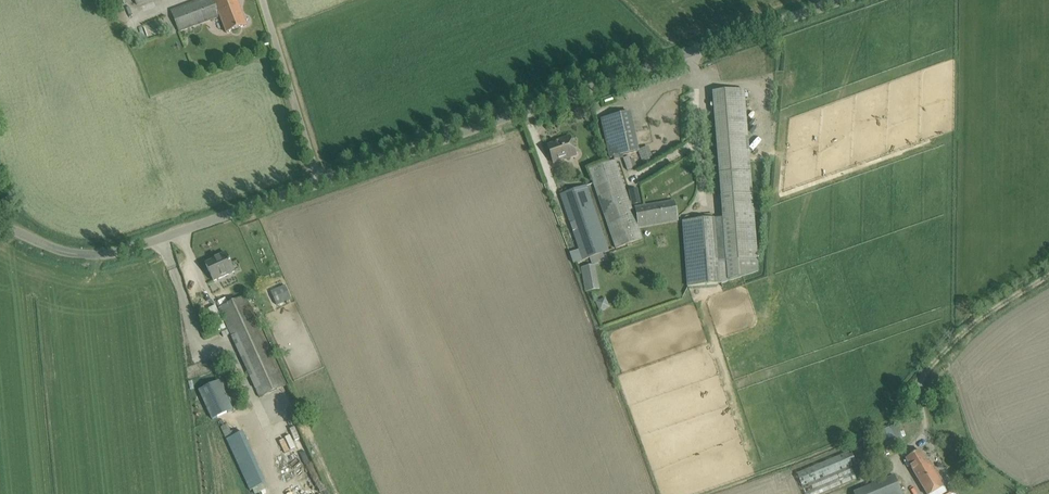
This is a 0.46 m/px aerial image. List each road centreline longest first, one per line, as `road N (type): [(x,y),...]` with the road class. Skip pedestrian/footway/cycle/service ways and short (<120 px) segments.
road 1 (unclassified): [(0,225),(56,250),(125,250),(837,0)]
road 2 (track): [(1048,272),(969,326),(919,388)]

